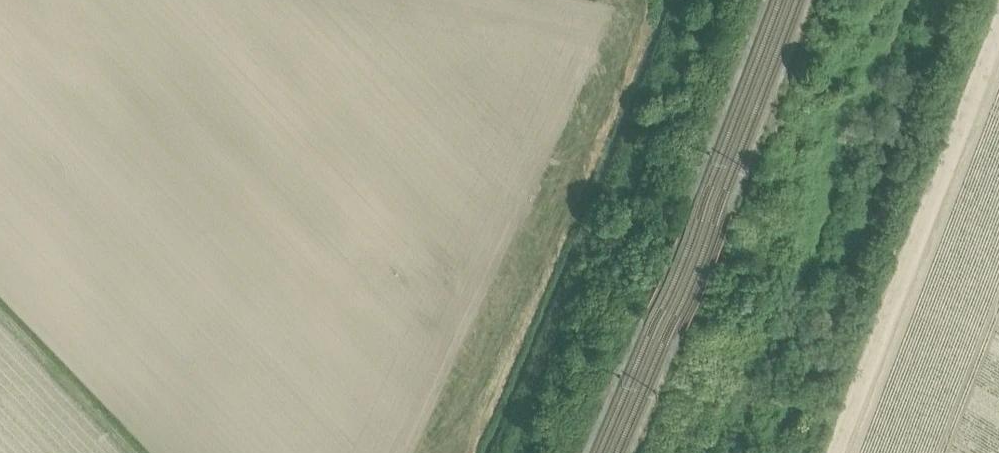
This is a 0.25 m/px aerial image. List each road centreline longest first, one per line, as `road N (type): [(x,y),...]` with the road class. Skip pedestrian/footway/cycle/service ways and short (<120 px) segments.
road 1 (track): [(837,452),(998,32)]

